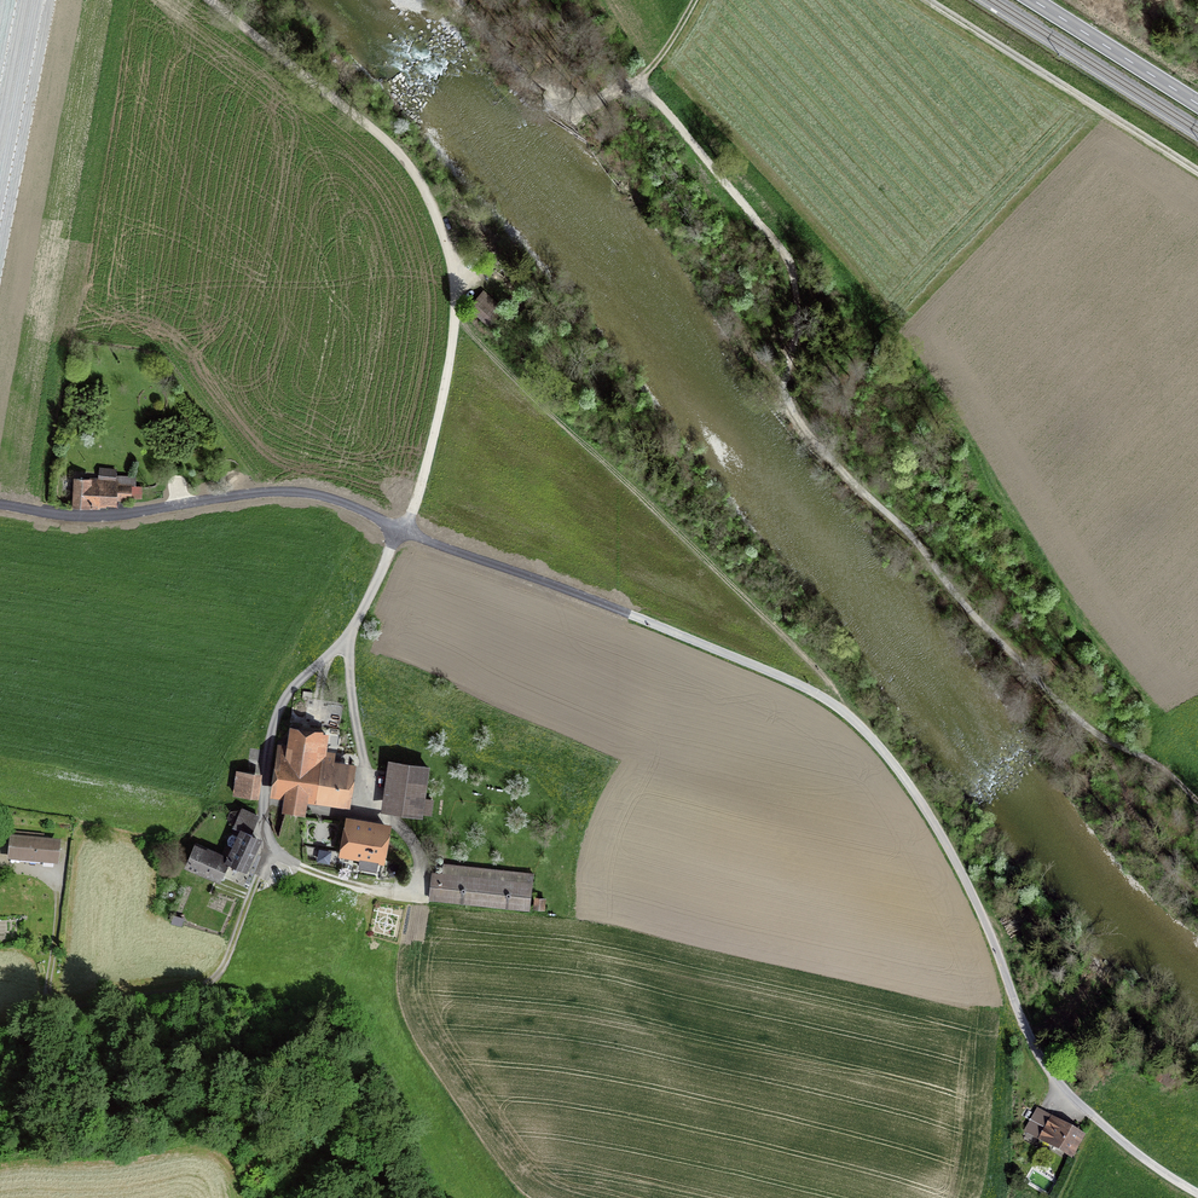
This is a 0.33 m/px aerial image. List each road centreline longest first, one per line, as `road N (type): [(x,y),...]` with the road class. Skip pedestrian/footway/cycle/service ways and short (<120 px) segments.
road 1 (unclassified): [(401,531),(742,659),(849,716),(942,836),(1044,1063),(1095,1118),(1197,1194)]
road 2 (track): [(850,483),(789,399),(796,291),(783,252),(654,98),(635,84),(554,108),(456,0)]
road 3 (track): [(211,0),(411,165),(450,255),(455,320),(443,393),(423,478),(401,531)]
road 4 (track): [(1197,802),(1155,764),(1088,732),(986,633),(910,537),(850,483)]
road 5 (track): [(267,850),(215,987),(68,1010),(45,1002),(57,889)]
road 6 (unclassified): [(0,505),(97,516),(301,492),(342,501),(401,531)]
road 7 (residential): [(347,641),(306,673),(275,718),(262,795),(267,850),(333,879),(385,890),(413,886)]
road 8 (track): [(1197,172),(926,0)]
road 9 (residential): [(413,886),(420,867),(416,848),(369,804),(347,641)]
road 10 (secondary): [(1197,105),(1031,0)]
road 11 (residential): [(401,531),(347,641)]

